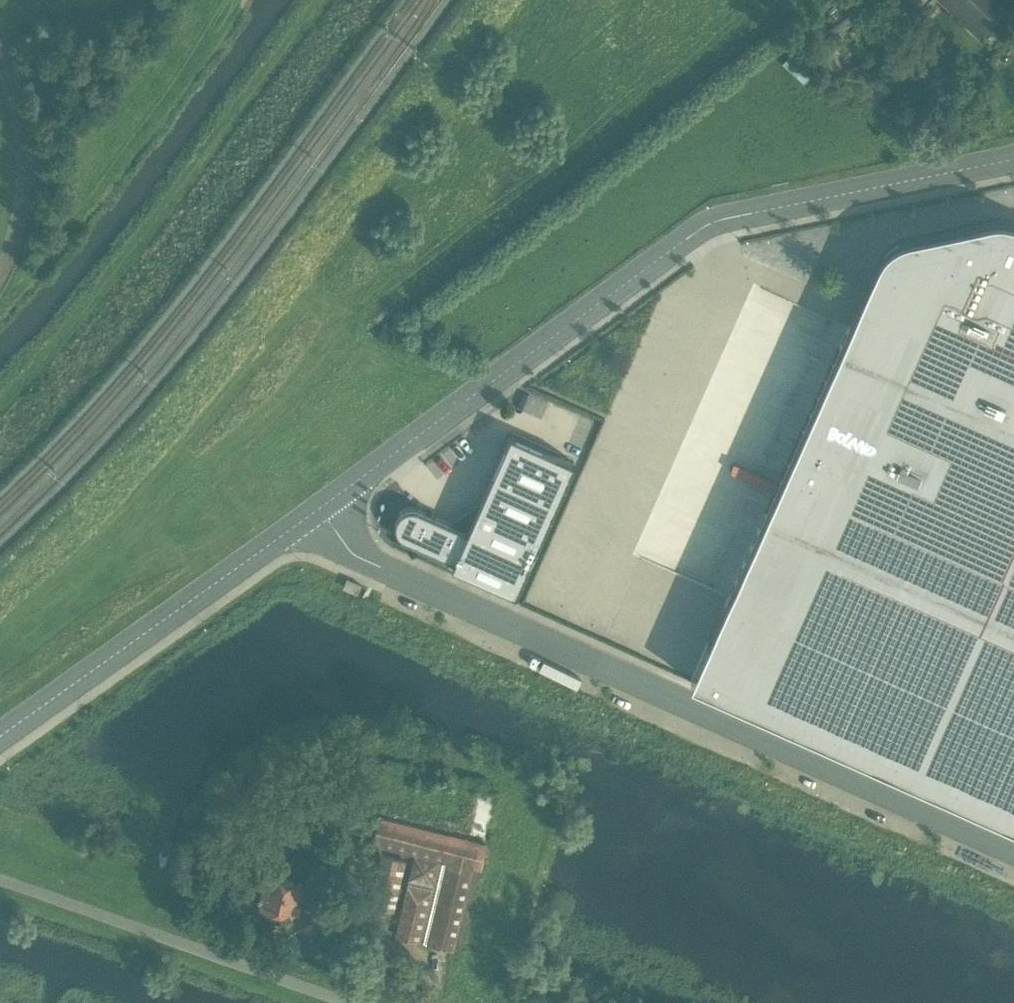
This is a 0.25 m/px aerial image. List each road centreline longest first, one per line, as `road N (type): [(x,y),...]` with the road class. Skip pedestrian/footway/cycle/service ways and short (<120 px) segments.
road 1 (unclassified): [(320,507),(704,226),(1013,159)]
road 2 (unclassified): [(320,507),(361,558),(1013,849)]
road 3 (unclassified): [(0,734),(320,507)]
road 4 (unclassified): [(0,878),(350,1002)]

